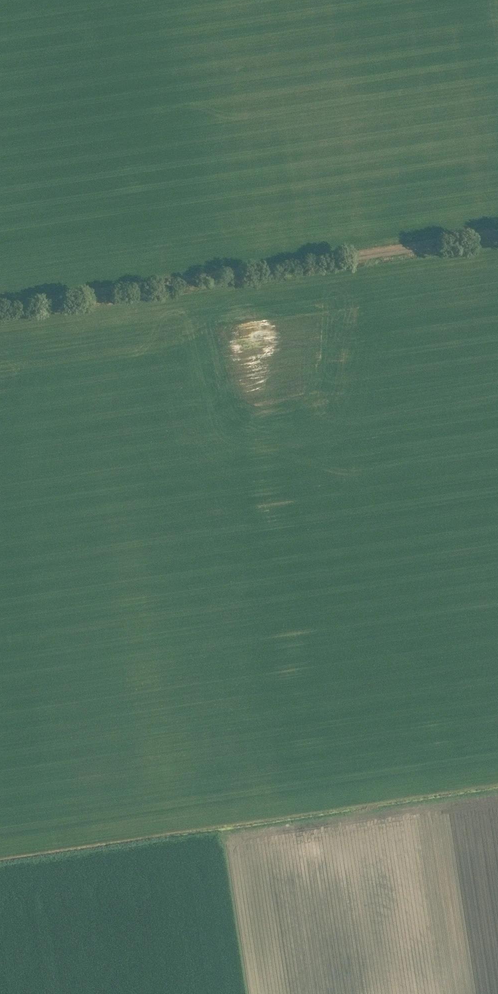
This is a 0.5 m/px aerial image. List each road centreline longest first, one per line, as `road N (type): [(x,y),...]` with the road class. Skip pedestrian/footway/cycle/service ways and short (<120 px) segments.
road 1 (track): [(497,236),(0,311)]

